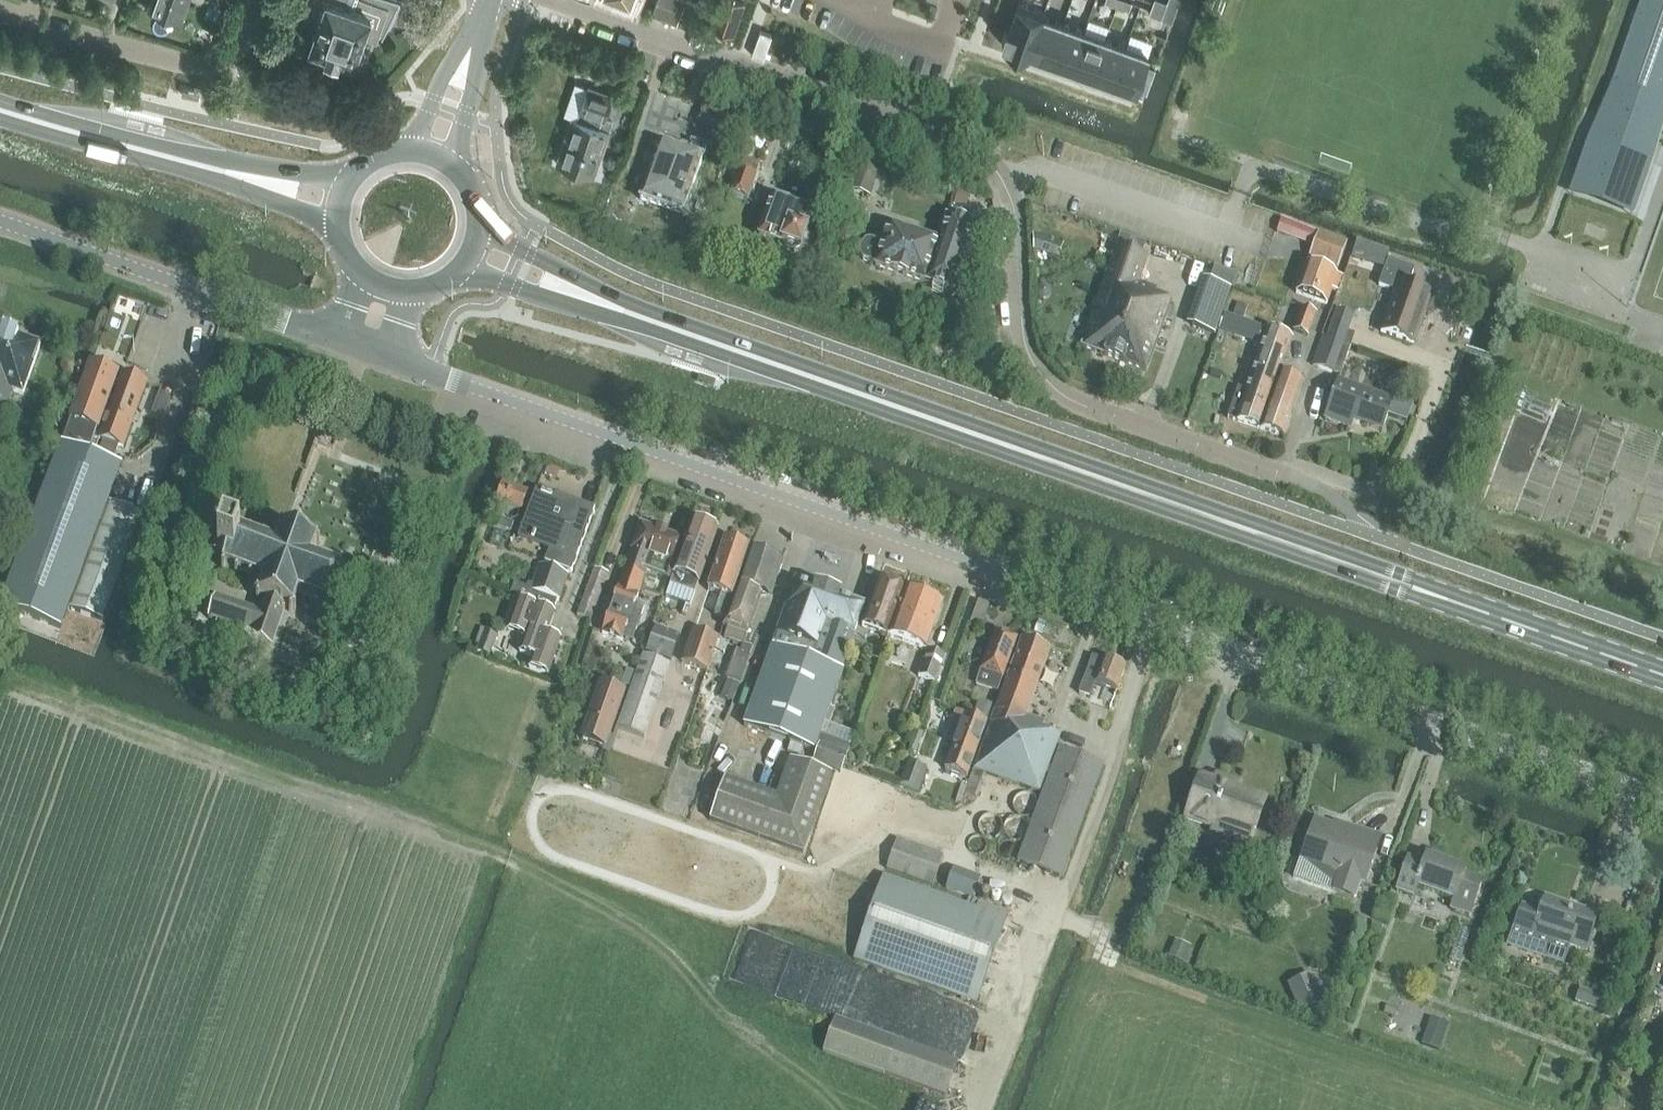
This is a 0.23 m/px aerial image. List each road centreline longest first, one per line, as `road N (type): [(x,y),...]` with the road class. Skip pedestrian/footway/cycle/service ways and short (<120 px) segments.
road 1 (tertiary): [(1662,802),(390,356)]
road 2 (primary): [(458,273),(588,308),(1343,574),(1397,584)]
road 3 (primary): [(1397,584),(1349,554),(593,290),(480,229)]
road 4 (residential): [(1289,474),(1088,408),(1043,378),(1019,337),(1011,191),(989,154),(559,0)]
road 5 (track): [(1150,622),(1112,768),(984,1109)]
road 6 (unclassified): [(345,340),(0,219)]
road 7 (primary): [(344,186),(0,103)]
road 8 (primary): [(0,121),(335,228)]
road 9 (residential): [(257,0),(233,55),(197,67),(0,9)]
road 10 (primary): [(1662,672),(1397,584)]
road 11 (residential): [(845,0),(929,42),(943,37),(957,0)]

